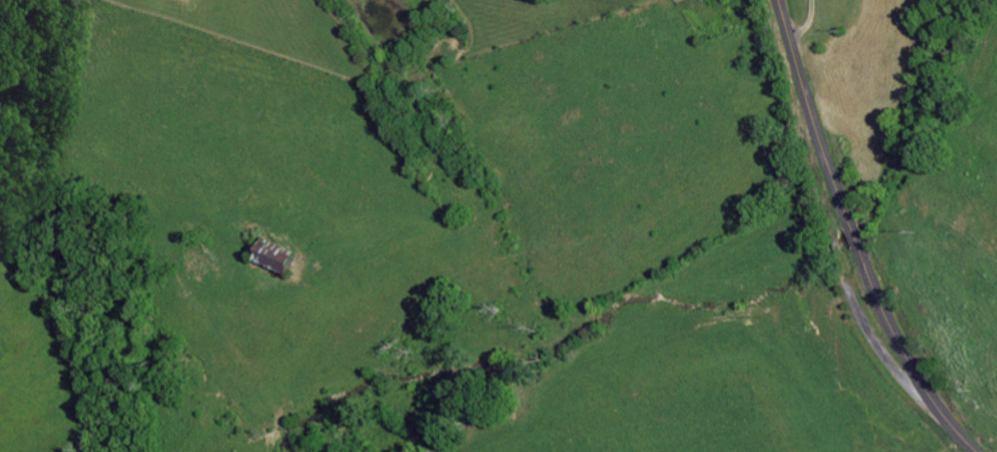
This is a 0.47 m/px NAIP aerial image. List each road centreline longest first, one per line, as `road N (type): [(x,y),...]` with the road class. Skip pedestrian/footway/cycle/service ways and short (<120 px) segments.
road 1 (secondary): [(974,451),(926,394),(874,292),(777,0)]

